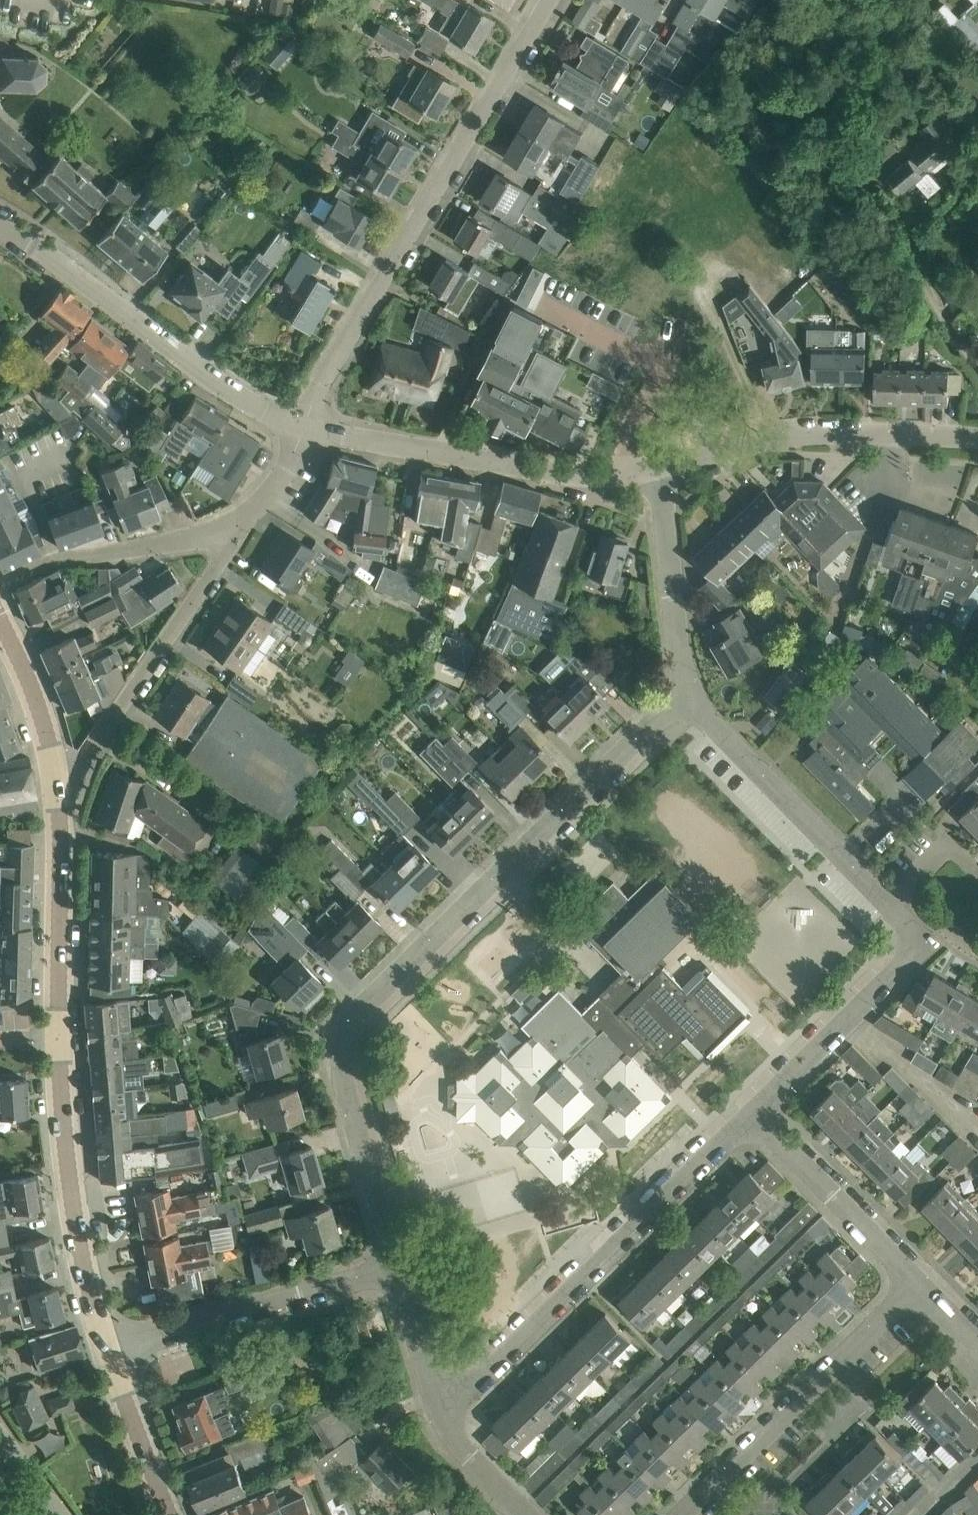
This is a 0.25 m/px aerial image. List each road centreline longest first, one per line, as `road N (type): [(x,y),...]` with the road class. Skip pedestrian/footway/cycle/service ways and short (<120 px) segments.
road 1 (residential): [(396,1267),(348,1078),(347,1035),(365,1005),(691,699)]
road 2 (residential): [(302,429),(549,0)]
road 3 (residential): [(443,1413),(756,1116)]
road 4 (tertiary): [(302,429),(213,381),(0,225)]
road 5 (tertiary): [(659,468),(544,471),(302,429)]
road 6 (residential): [(58,808),(250,514)]
road 7 (residential): [(680,1514),(913,1285)]
road 8 (tertiary): [(977,439),(775,436),(659,468)]
road 9 (tertiary): [(106,1347),(78,1222),(58,1041)]
road 10 (residential): [(106,1347),(396,1267)]
road 11 (residential): [(756,1116),(919,942),(883,906)]
road 12 (residential): [(883,906),(691,699)]
road 13 (residential): [(691,699),(659,468)]
road 14 (tertiary): [(58,1041),(58,808)]
road 15 (residential): [(913,1285),(756,1116)]
road 16 (residential): [(61,558),(187,541),(250,514)]
road 17 (tertiary): [(58,808),(49,740),(0,626)]
road 18 (tertiary): [(172,1514),(106,1347)]
road 19 (residential): [(443,1413),(396,1267)]
road 20 (residential): [(520,1514),(464,1458),(443,1413)]

